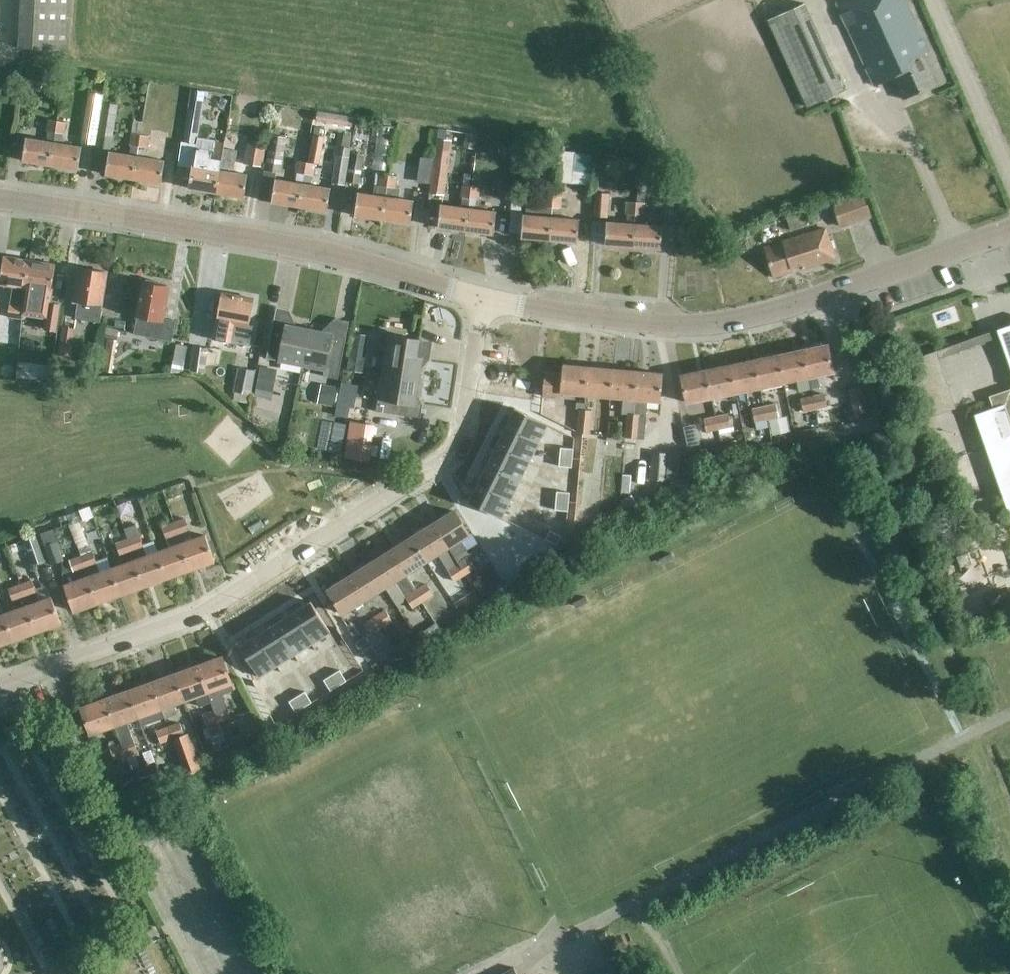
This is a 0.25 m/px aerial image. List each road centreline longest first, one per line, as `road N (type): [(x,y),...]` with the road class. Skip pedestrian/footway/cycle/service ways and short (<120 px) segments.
road 1 (residential): [(482,299),(461,437),(445,460),(196,615),(0,685)]
road 2 (tertiary): [(482,299),(660,324),(721,323),(1009,229)]
road 3 (tertiary): [(482,299),(328,252),(0,198)]

